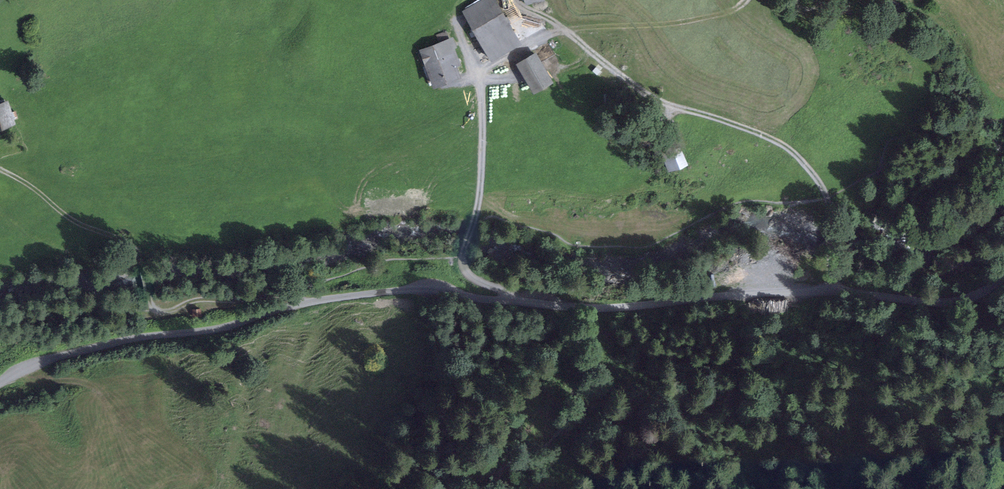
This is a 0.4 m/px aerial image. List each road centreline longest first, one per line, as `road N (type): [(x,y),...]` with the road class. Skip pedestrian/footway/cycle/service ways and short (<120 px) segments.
road 1 (unclassified): [(1003,273),(971,295),(913,301),(761,290),(552,307),(382,292),(102,346),(34,364),(0,383)]
road 2 (track): [(843,291),(828,198),(784,146),(646,95),(570,30),(514,0)]
road 3 (track): [(474,221),(478,72),(570,30),(701,19),(743,10),(750,0)]
road 4 (track): [(155,309),(133,247),(67,217),(0,170)]

